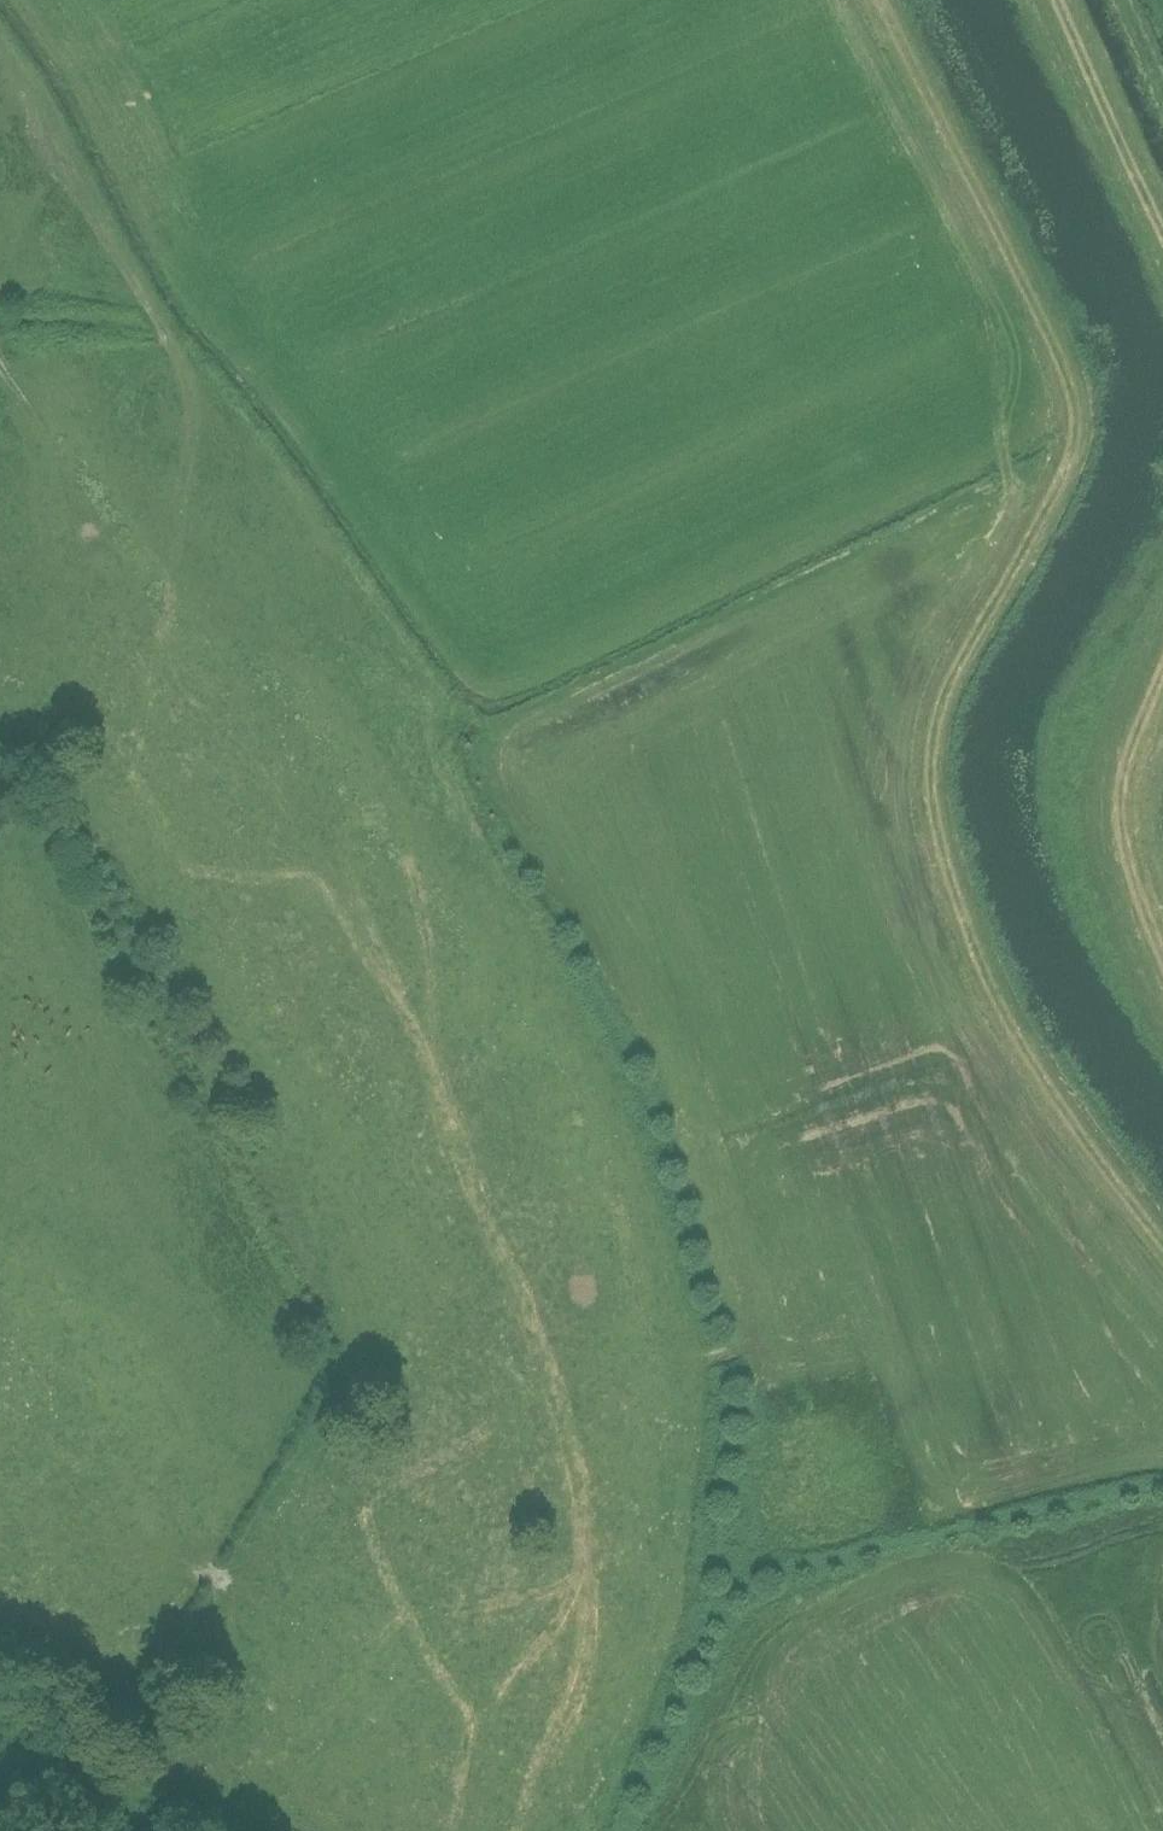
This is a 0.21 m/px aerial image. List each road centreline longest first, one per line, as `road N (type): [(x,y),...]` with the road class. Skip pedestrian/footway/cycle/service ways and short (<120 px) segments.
road 1 (track): [(152,1830),(128,1777),(0,1713)]

